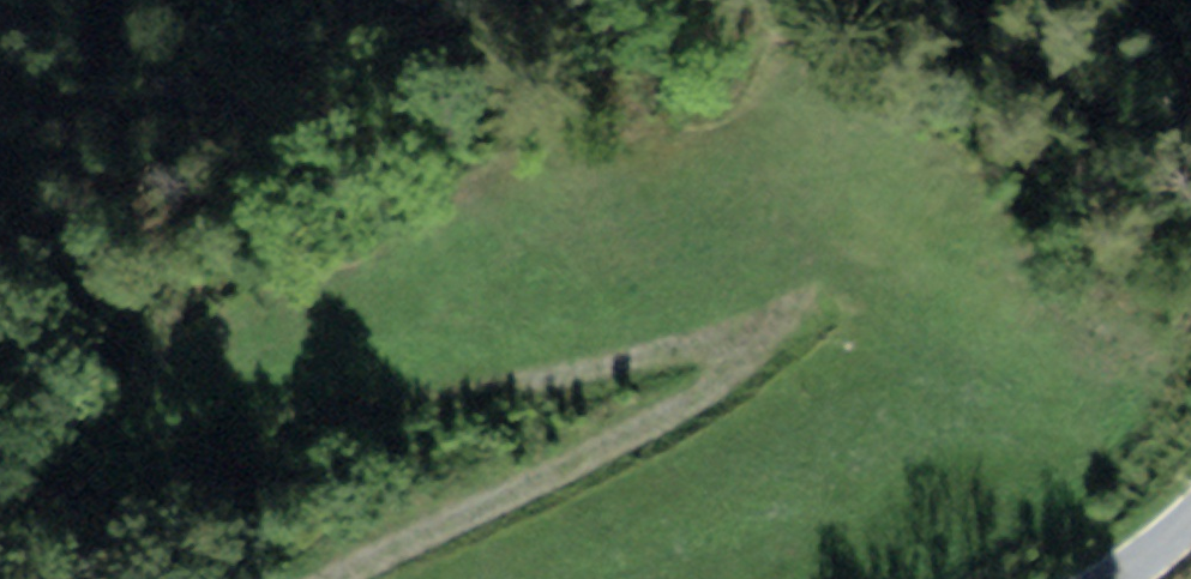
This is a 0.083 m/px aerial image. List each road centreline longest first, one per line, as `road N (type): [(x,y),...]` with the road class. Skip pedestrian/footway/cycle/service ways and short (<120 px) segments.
road 1 (track): [(329,578),(649,434),(728,379),(742,381),(740,341),(669,348),(409,406),(259,427),(88,470)]

